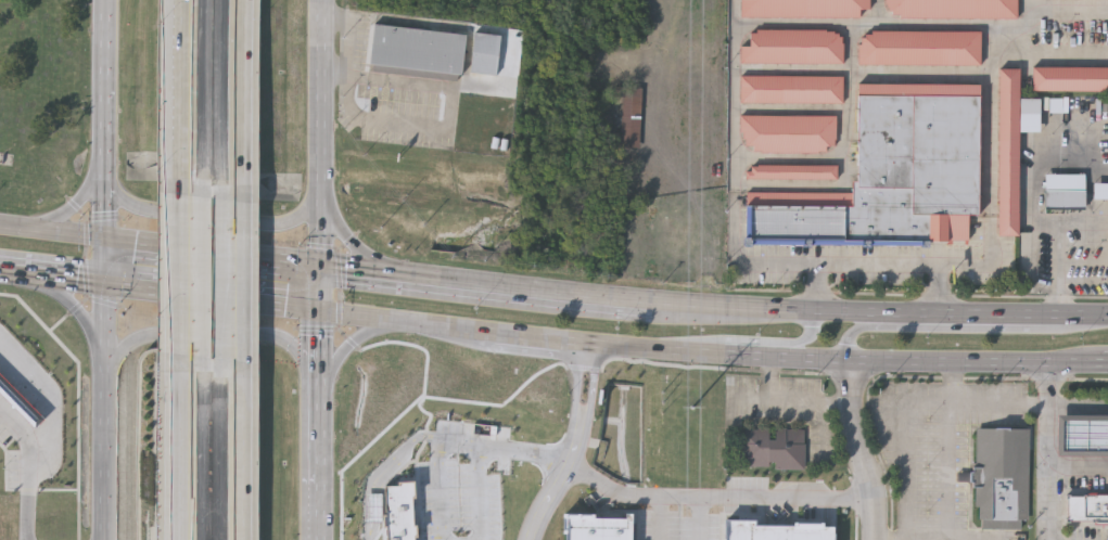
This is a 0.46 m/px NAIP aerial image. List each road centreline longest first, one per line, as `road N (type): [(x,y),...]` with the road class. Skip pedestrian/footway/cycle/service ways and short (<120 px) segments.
road 1 (primary): [(1107,318),(657,307),(320,265)]
road 2 (primary): [(319,310),(705,353),(1103,365)]
road 3 (secondary): [(320,390),(300,350),(271,337),(156,335),(115,360),(104,390)]
road 4 (secondary): [(320,265),(324,0)]
road 5 (secondary): [(103,169),(115,196),(137,207),(265,222),(306,209),(321,176)]
road 6 (primary): [(1080,318),(1046,327),(858,329),(851,363)]
road 7 (secondary): [(102,285),(105,539)]
road 8 (secondary): [(107,0),(104,239)]
road 9 (secondary): [(319,539),(319,310)]
road 10 (motorway): [(241,201),(245,0)]
road 11 (motorway): [(183,0),(177,195)]
road 12 (motorway): [(175,356),(177,539)]
road 13 (residential): [(851,363),(877,539)]
road 14 (motorway): [(241,539),(239,363)]
road 15 (primary): [(449,280),(361,244),(333,209),(321,176)]
road 16 (primary): [(670,350),(799,344),(813,336),(815,314)]
road 17 (motorway): [(239,363),(241,201)]
road 18 (motorway): [(177,195),(175,356)]
road 19 (primary): [(320,390),(357,337),(416,322)]
road 20 (primary): [(14,275),(74,311),(102,353)]

